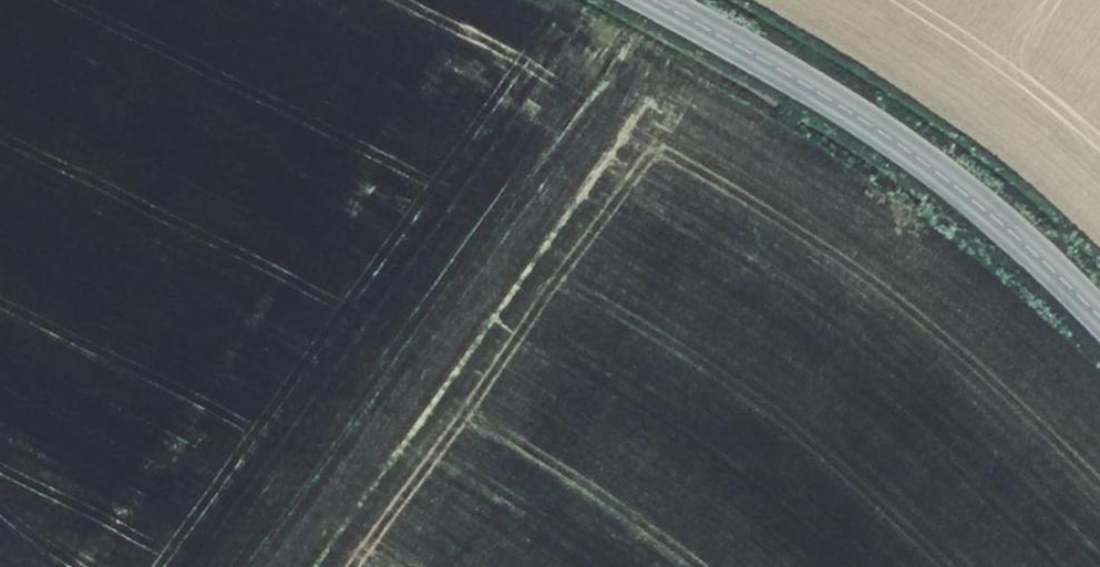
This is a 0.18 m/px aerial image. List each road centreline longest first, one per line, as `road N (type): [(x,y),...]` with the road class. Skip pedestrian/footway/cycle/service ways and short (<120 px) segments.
road 1 (tertiary): [(1099,317),(1013,233),(888,137),(654,0)]

